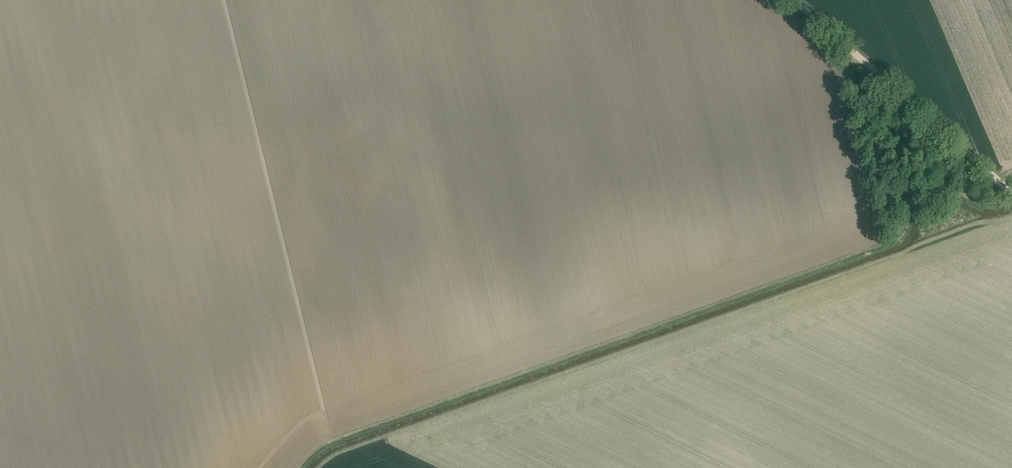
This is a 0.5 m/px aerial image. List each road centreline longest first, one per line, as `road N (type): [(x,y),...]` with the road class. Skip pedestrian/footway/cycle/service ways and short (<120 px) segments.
road 1 (track): [(1011,193),(795,0)]

